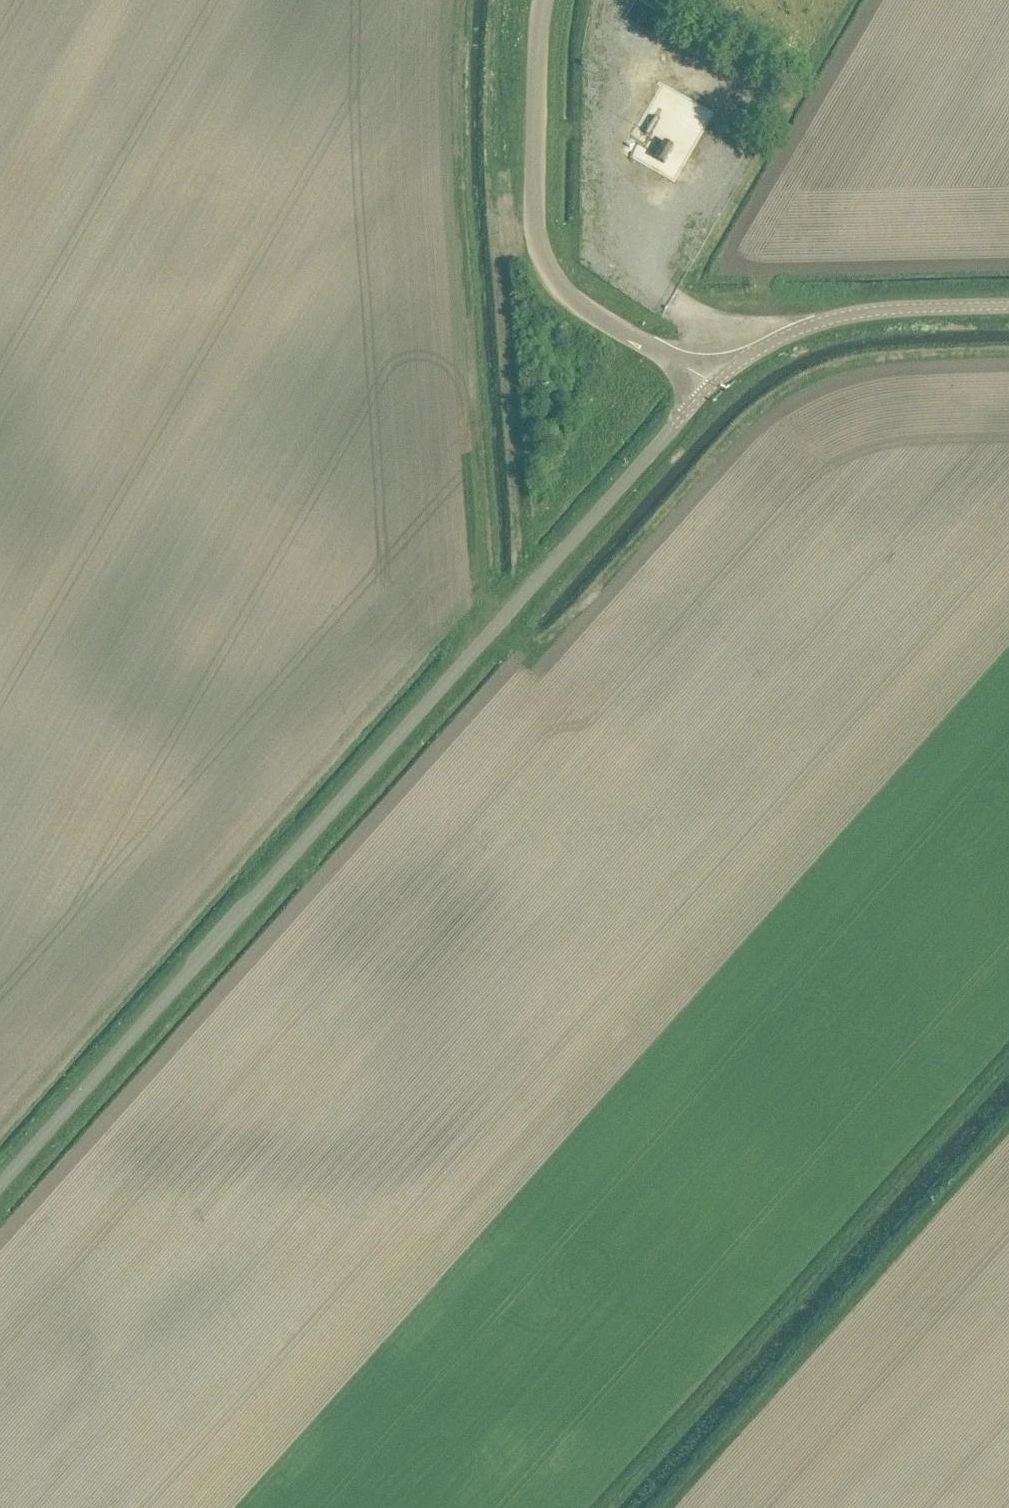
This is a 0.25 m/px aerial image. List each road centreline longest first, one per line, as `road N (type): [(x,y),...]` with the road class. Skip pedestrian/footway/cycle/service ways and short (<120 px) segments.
road 1 (unclassified): [(0,1190),(715,386),(764,351),(821,325),(886,313),(1008,309)]

